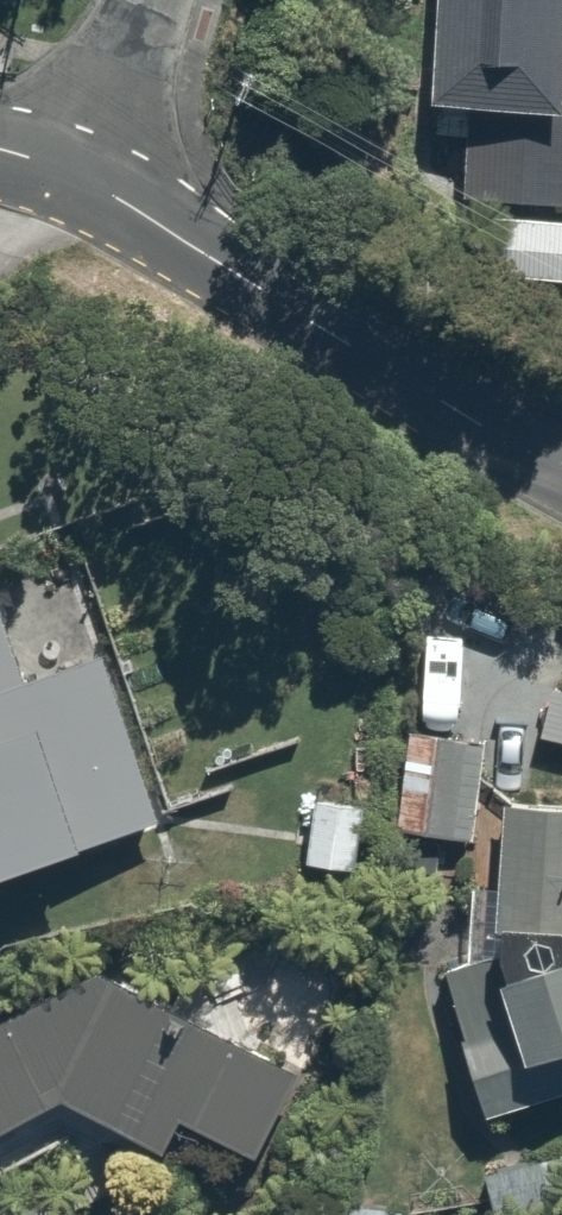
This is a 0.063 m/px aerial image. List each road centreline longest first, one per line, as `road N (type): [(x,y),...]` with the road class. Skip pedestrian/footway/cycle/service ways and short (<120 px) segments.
road 1 (residential): [(561,465),(454,409),(74,168)]
road 2 (residential): [(74,168),(141,0)]

